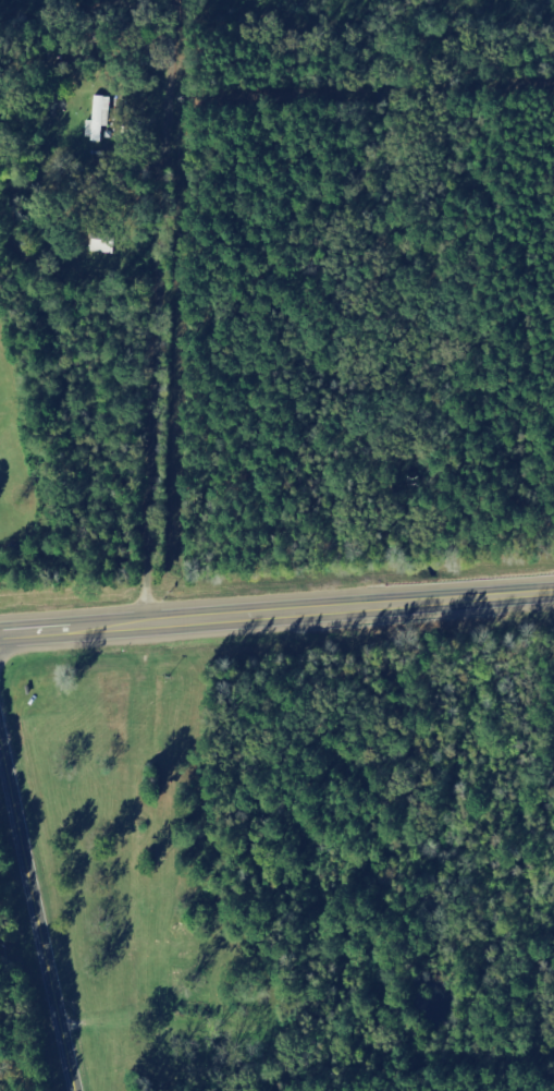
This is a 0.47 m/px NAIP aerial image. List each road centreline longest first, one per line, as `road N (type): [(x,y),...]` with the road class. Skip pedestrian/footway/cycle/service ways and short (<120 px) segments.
road 1 (residential): [(151,626),(178,255),(135,211),(0,197)]
road 2 (trunk): [(0,634),(553,590)]
road 3 (tertiary): [(0,738),(75,1090)]
road 4 (residential): [(178,255),(194,0)]

